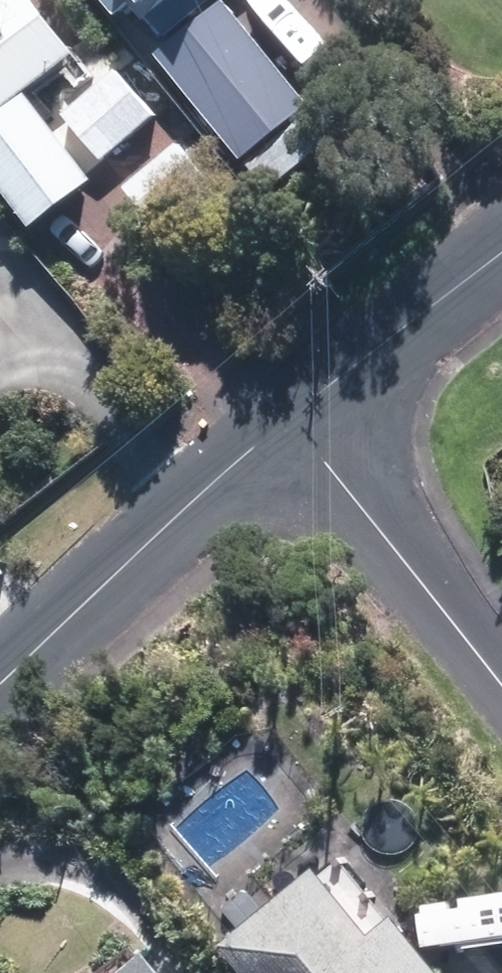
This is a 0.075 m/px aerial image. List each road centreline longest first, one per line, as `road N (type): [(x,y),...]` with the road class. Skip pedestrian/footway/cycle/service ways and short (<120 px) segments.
road 1 (tertiary): [(0,689),(288,417)]
road 2 (residential): [(288,417),(501,694)]
road 3 (tertiary): [(288,417),(501,257)]

